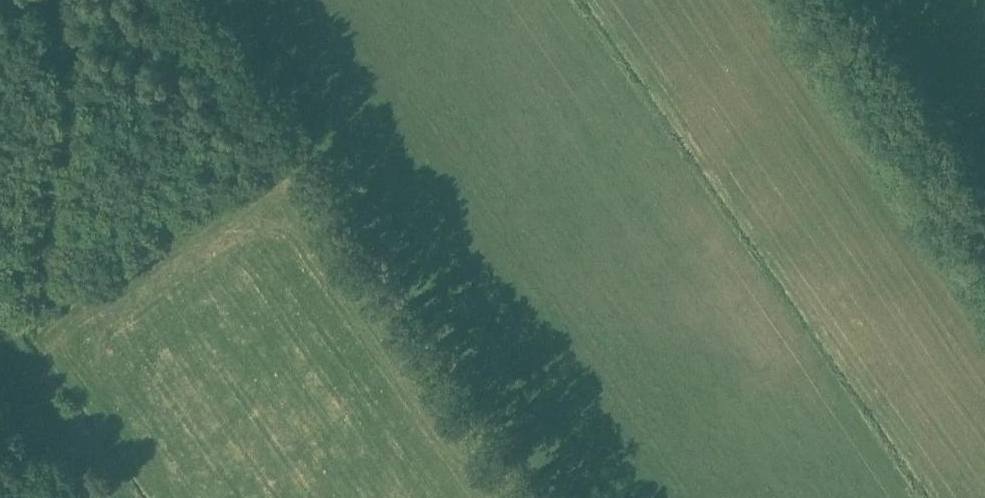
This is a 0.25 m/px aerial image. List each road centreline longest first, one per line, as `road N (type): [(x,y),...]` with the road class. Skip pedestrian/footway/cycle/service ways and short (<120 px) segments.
road 1 (track): [(815,0),(984,259)]

